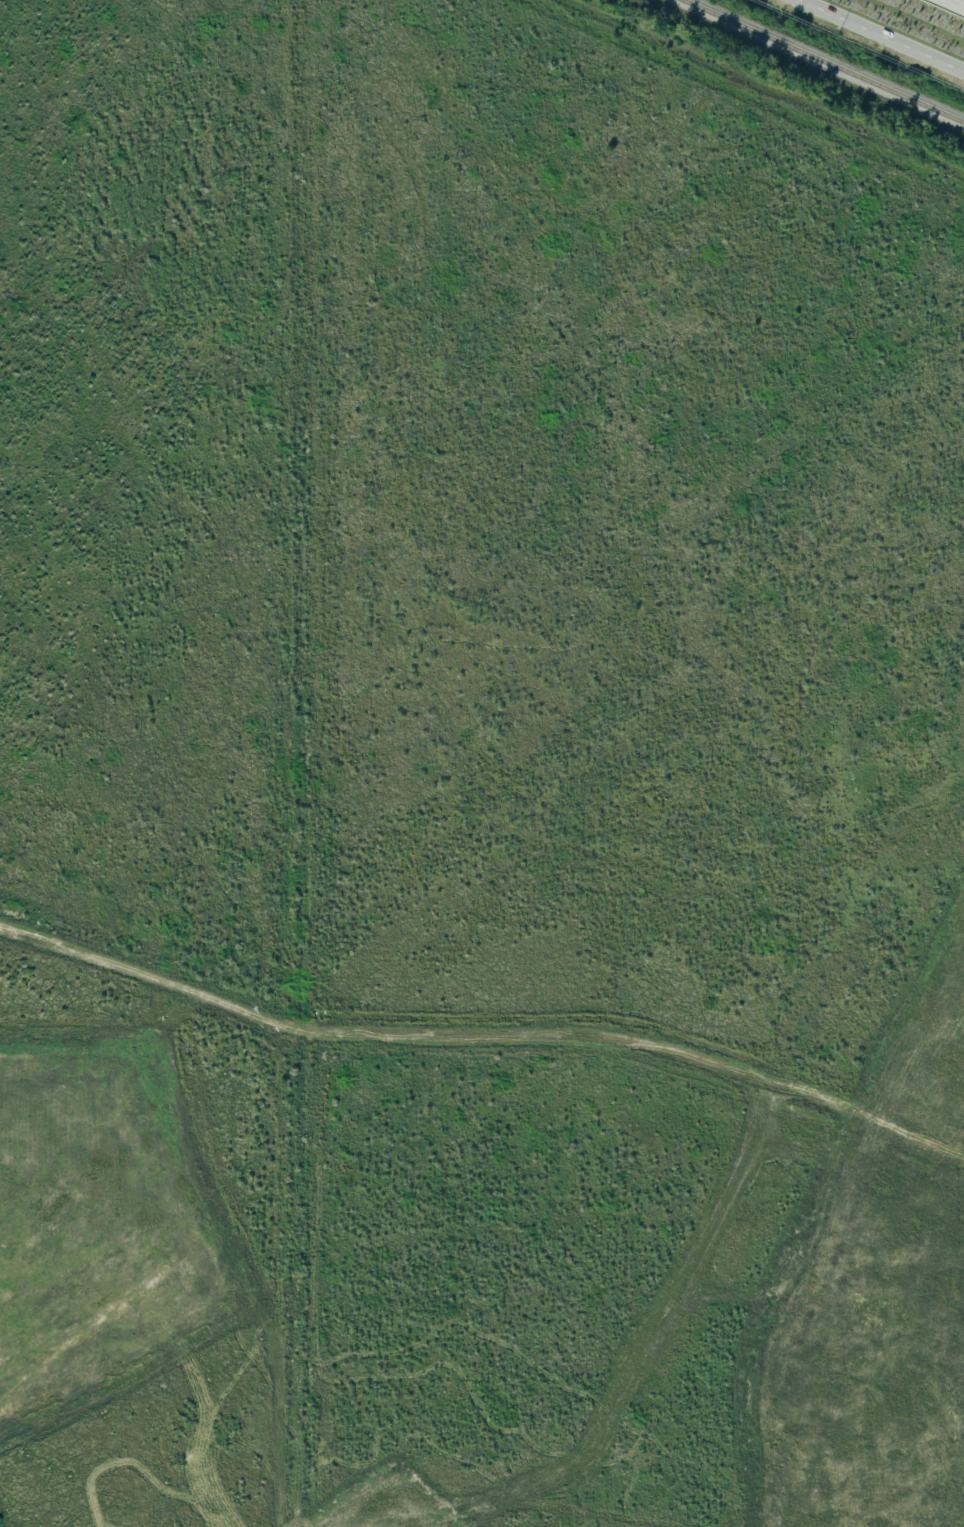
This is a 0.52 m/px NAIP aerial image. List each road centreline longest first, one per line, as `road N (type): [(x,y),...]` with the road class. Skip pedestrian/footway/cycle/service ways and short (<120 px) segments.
road 1 (secondary): [(822,0),(963,62)]

